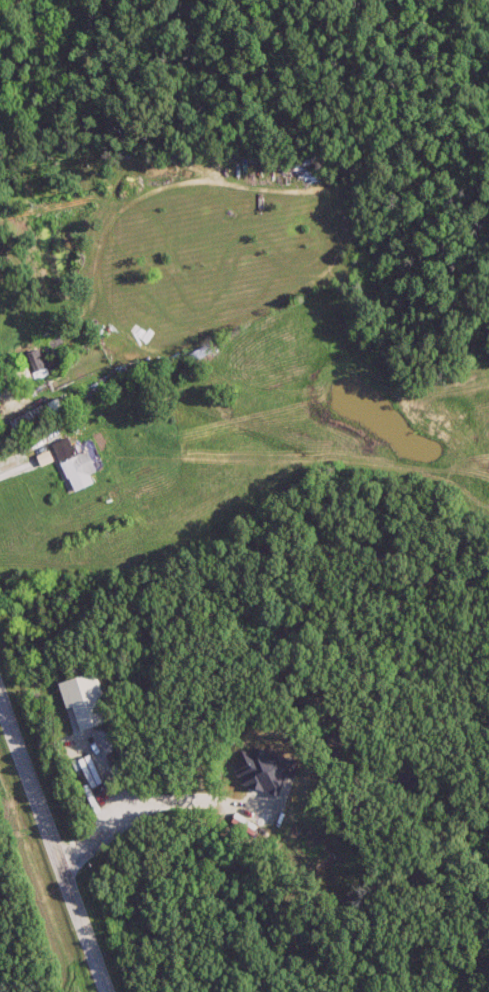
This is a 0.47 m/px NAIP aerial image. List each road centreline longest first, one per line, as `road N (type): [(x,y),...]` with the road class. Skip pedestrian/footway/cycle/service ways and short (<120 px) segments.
road 1 (residential): [(108,991),(0,696)]

